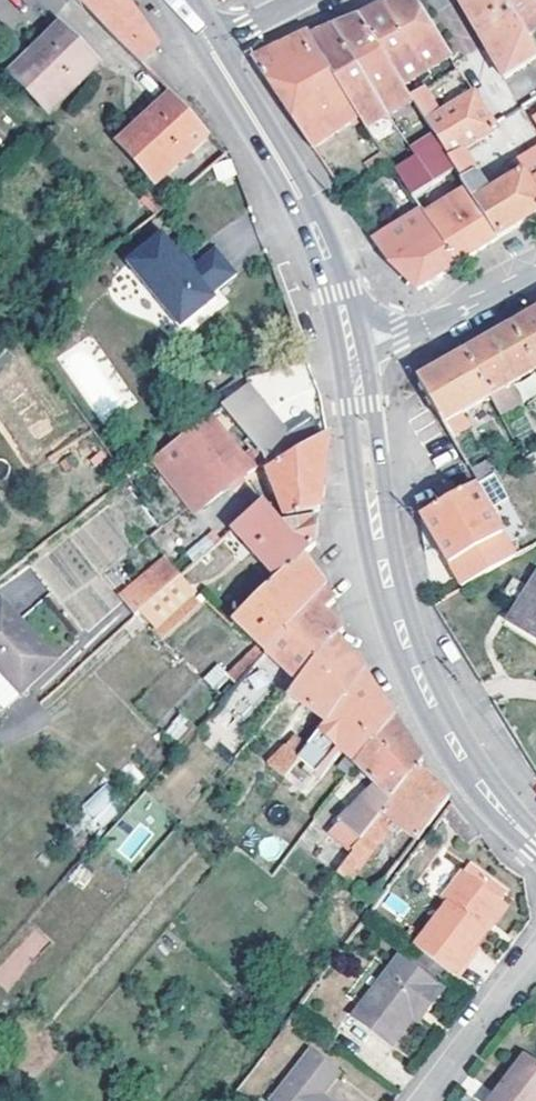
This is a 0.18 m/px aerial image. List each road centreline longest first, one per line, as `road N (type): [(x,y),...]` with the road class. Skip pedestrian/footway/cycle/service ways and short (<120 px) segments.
road 1 (secondary): [(535,846),(470,771),(440,720),(403,635),(370,499)]
road 2 (secondary): [(350,342),(327,258),(211,45)]
road 3 (tertiary): [(535,272),(426,327),(350,342)]
road 4 (residential): [(428,1100),(535,962)]

